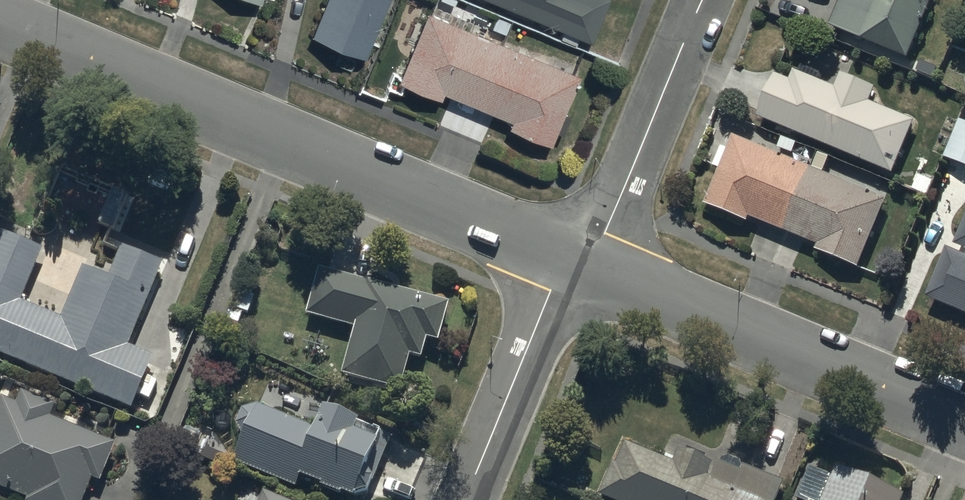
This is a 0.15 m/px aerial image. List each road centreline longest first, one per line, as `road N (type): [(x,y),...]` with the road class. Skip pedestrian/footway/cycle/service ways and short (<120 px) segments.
road 1 (residential): [(0,23),(564,261)]
road 2 (residential): [(590,272),(964,426)]
road 3 (residential): [(590,272),(702,0)]
road 4 (residential): [(465,499),(564,261)]

